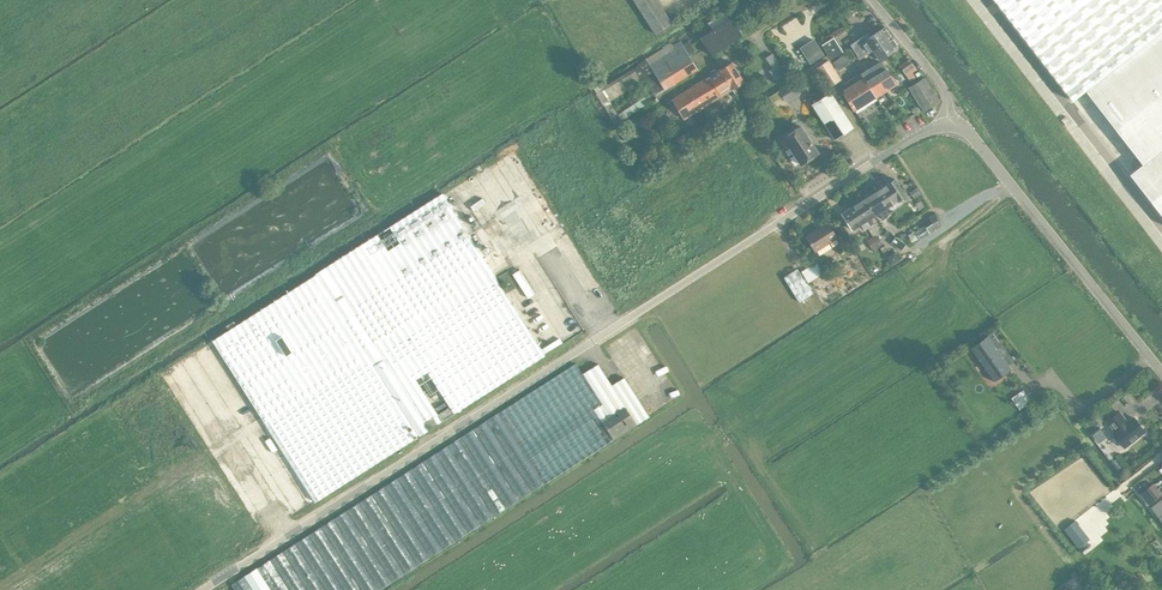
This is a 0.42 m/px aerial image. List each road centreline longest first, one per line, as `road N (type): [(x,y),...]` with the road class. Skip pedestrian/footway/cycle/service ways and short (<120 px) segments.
road 1 (unclassified): [(202,589),(926,129),(949,124)]
road 2 (unclassified): [(1161,373),(975,139),(949,124)]
road 3 (unclassified): [(949,124),(935,76),(872,0)]

